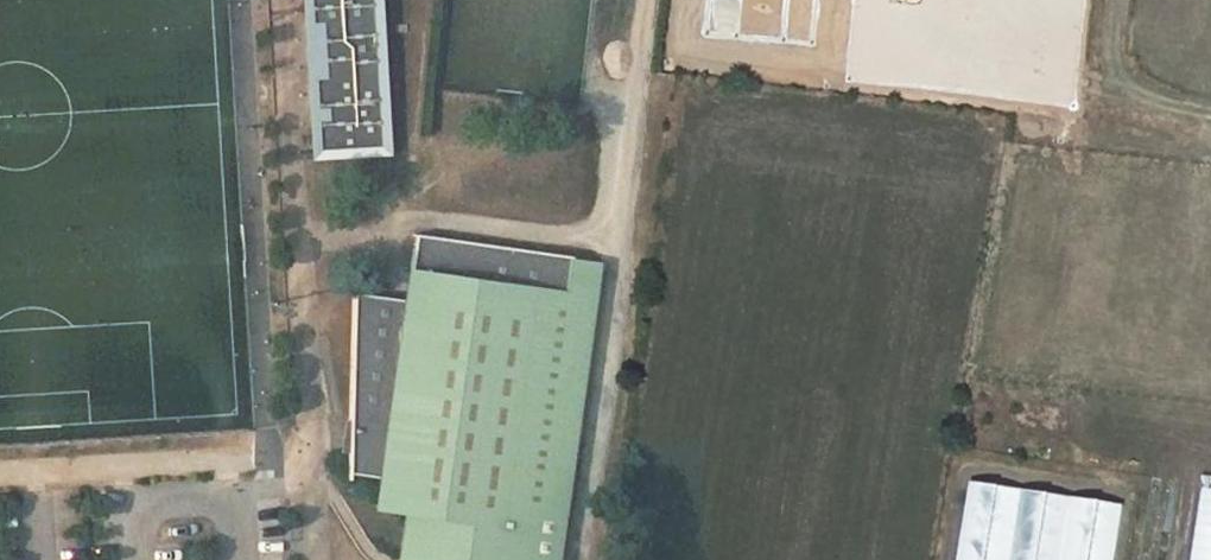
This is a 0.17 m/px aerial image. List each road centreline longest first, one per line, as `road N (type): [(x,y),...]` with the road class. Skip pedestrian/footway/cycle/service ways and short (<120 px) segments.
road 1 (track): [(1210,115),(1146,92),(1119,66),(1122,0)]

